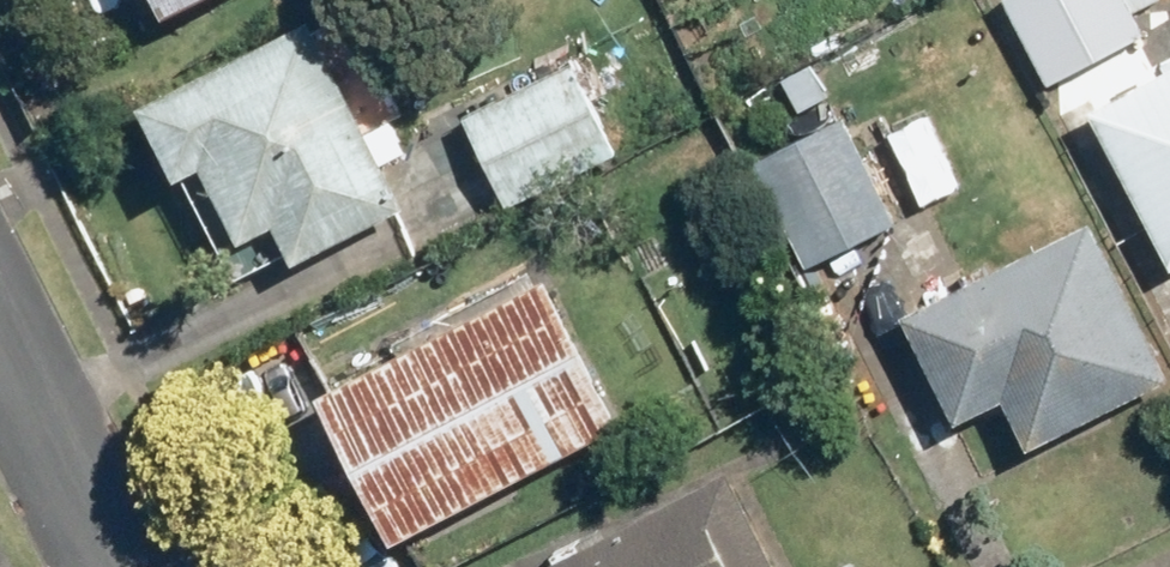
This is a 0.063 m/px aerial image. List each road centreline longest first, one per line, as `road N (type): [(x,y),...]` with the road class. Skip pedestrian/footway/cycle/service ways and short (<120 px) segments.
road 1 (residential): [(0,333),(119,566)]

